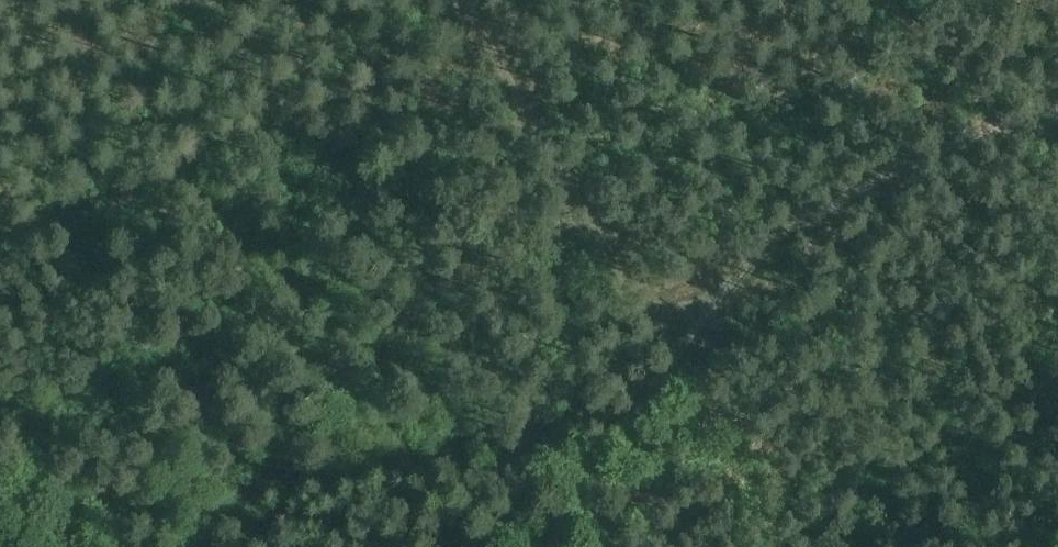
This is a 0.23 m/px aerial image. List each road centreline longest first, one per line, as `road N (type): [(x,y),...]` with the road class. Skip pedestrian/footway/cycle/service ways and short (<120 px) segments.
road 1 (track): [(0,240),(51,224),(208,146),(494,53)]
road 2 (track): [(639,303),(257,492),(186,546)]
road 3 (track): [(669,346),(800,218),(933,151),(1057,108)]
road 4 (track): [(464,0),(550,157),(669,346)]
road 5 (track): [(670,358),(534,546)]
road 6 (track): [(788,546),(670,358)]

